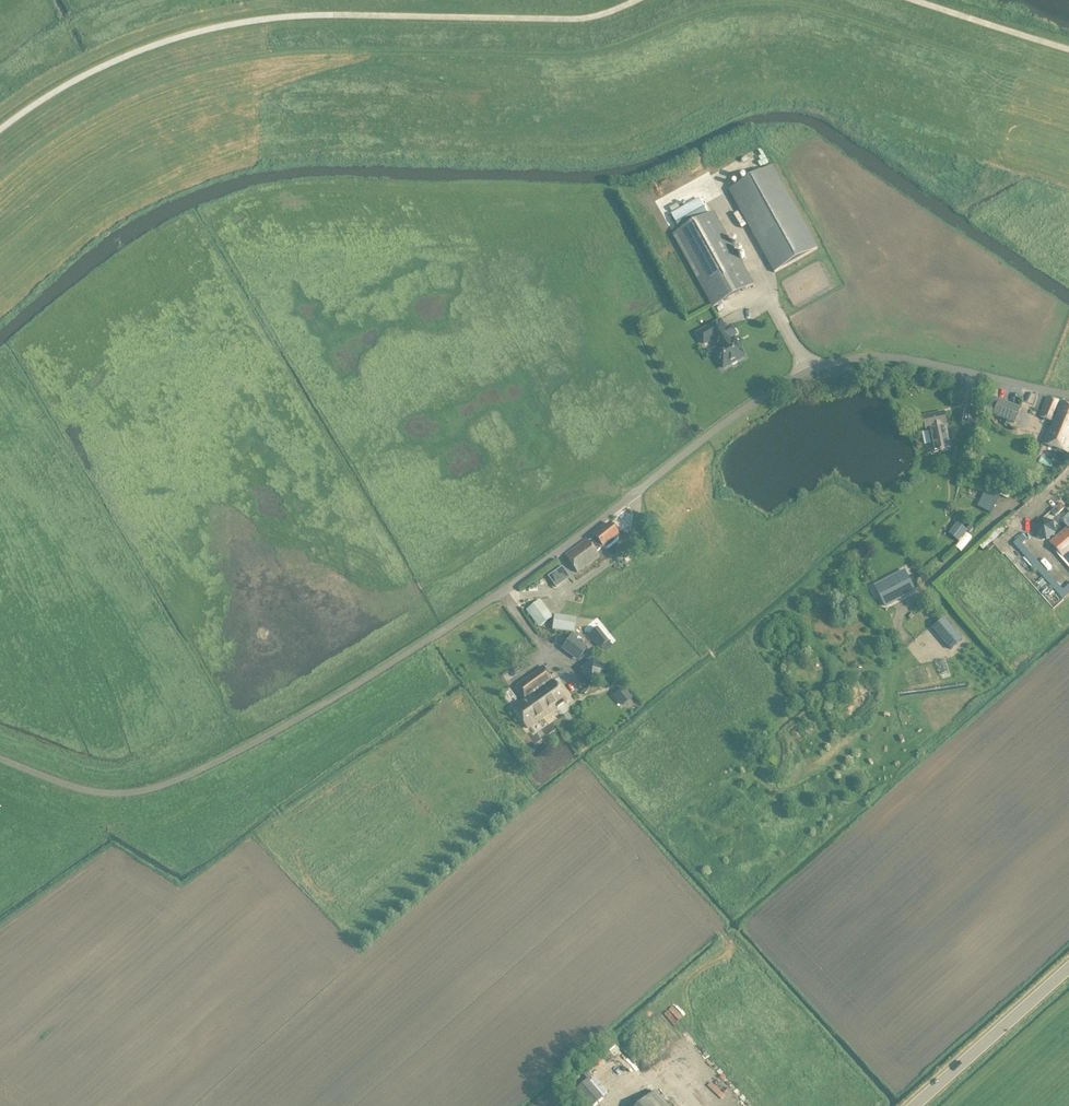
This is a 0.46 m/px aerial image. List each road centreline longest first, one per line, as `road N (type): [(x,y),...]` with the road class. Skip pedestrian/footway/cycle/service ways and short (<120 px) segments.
road 1 (unclassified): [(0,758),(111,793),(195,772),(408,652),(741,411),(816,368),(898,357),(1068,395)]
road 2 (track): [(767,0),(705,9),(577,54),(305,50),(216,64),(106,104),(0,175)]
road 3 (track): [(1068,87),(821,7),(770,0)]
road 4 (tertiary): [(913,1105),(1068,967)]
road 5 (track): [(506,86),(385,51)]
road 6 (track): [(250,91),(367,50)]

